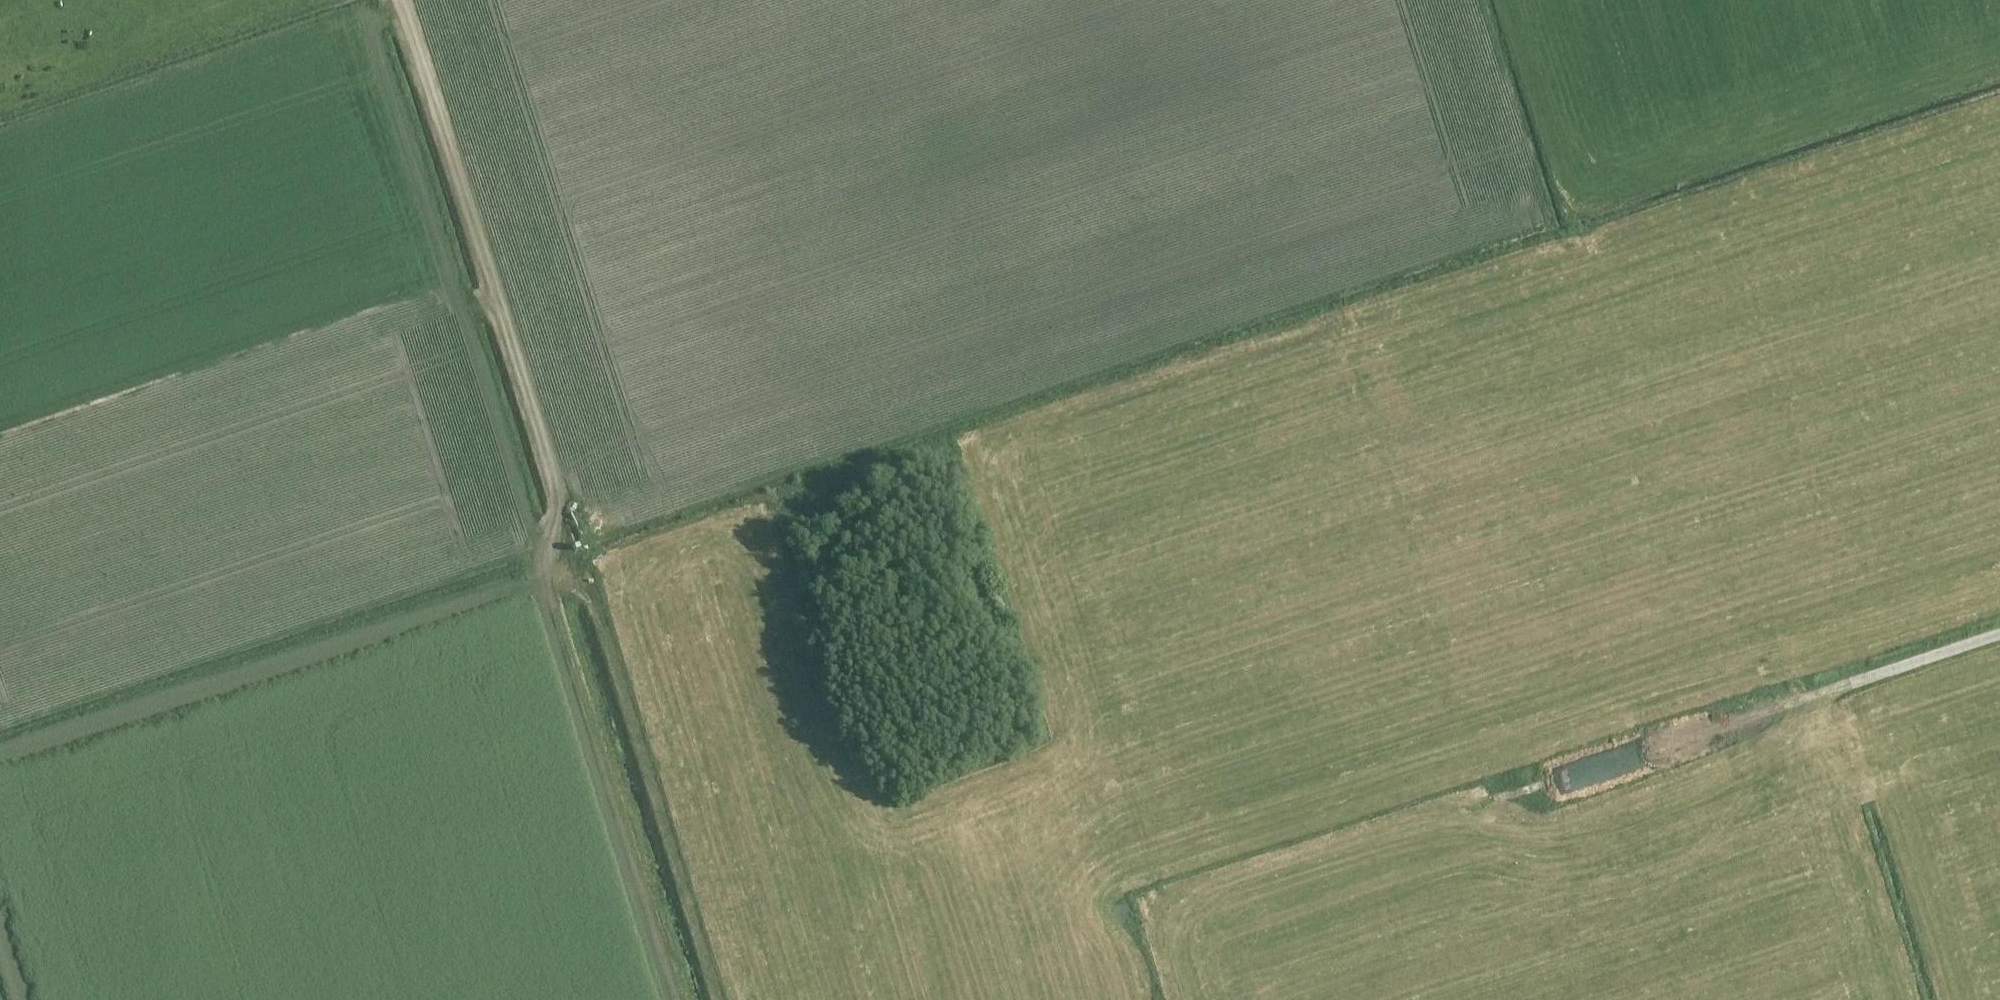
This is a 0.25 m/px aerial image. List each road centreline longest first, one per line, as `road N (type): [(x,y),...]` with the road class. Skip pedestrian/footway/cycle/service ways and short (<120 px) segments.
road 1 (track): [(398,0),(599,619)]
road 2 (track): [(1999,633),(1716,727)]

